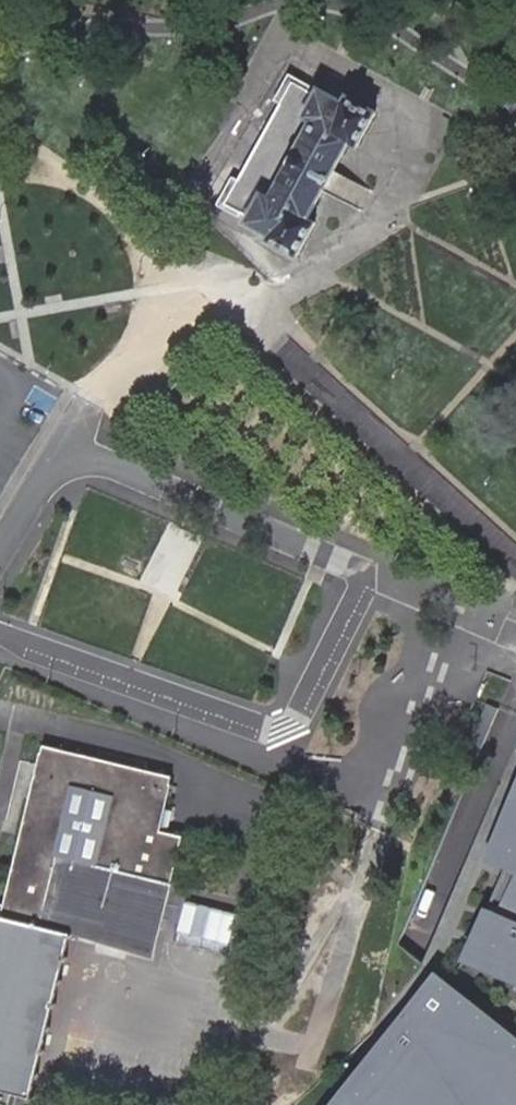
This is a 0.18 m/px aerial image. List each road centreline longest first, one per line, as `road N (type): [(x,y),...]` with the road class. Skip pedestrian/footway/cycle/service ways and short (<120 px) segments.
road 1 (residential): [(0,546),(44,469),(63,449),(91,451),(515,637)]

